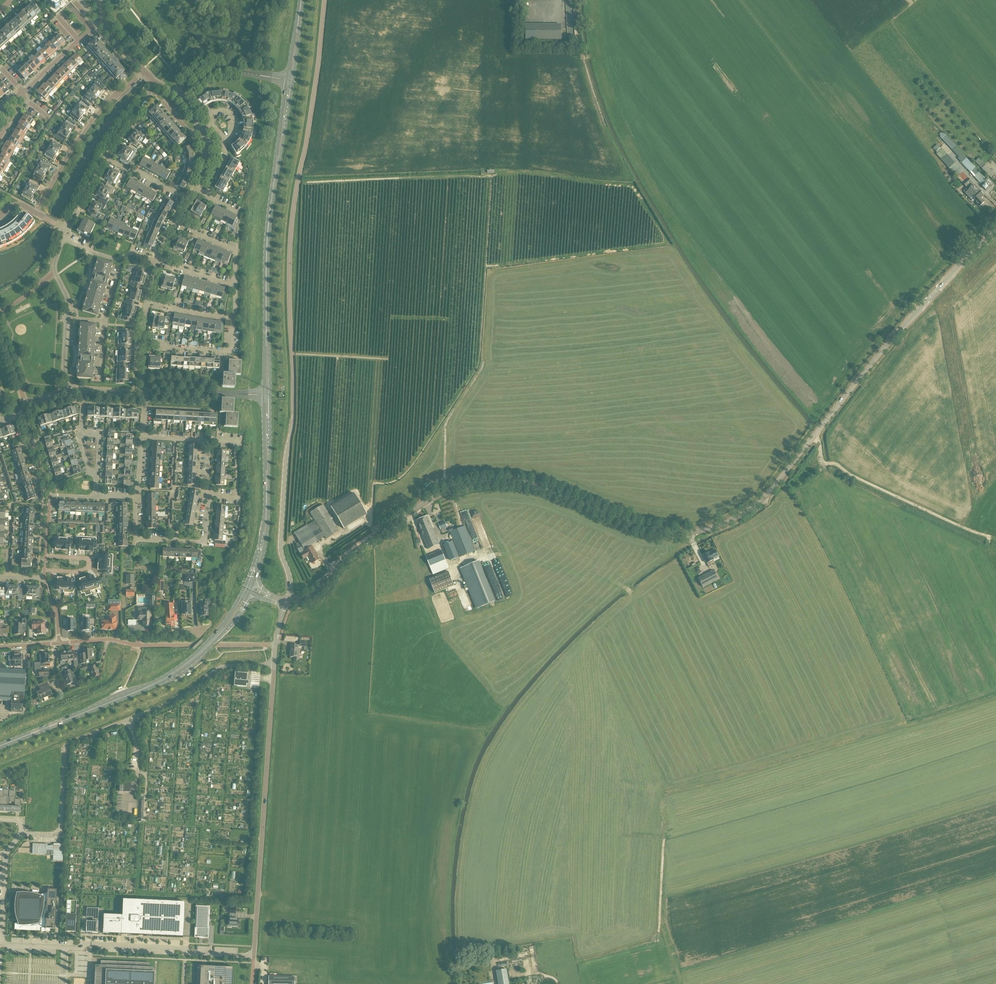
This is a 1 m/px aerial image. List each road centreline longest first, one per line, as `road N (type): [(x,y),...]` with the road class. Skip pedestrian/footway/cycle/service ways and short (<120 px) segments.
road 1 (unclassified): [(286,603),(281,543),(294,396),(291,228),(325,0)]
road 2 (secondary): [(813,437),(759,502),(710,528),(650,530),(544,488),(486,483),(416,507),(338,567)]
road 3 (unclassified): [(254,956),(274,663)]
road 4 (secondary): [(813,437),(995,229)]
road 5 (residential): [(144,437),(209,441),(204,542),(139,538),(135,497)]
road 6 (unclassified): [(254,956),(1,945)]
road 7 (secondary): [(0,746),(155,683),(216,637)]
road 8 (unclassified): [(274,663),(226,666),(158,708),(66,744)]
road 9 (track): [(813,437),(824,463),(989,541)]
road 10 (track): [(298,181),(488,175)]
road 11 (residential): [(36,213),(97,115),(144,71)]
road 12 (residential): [(71,390),(64,371),(67,298),(54,268),(62,238)]
road 13 (residential): [(56,644),(135,645),(146,636),(207,629)]
road 14 (secondary): [(274,181),(266,330)]
road 15 (track): [(483,363),(446,422),(449,491)]
road 16 (residential): [(0,110),(104,21)]
road 17 (residential): [(141,342),(231,352),(232,320)]

